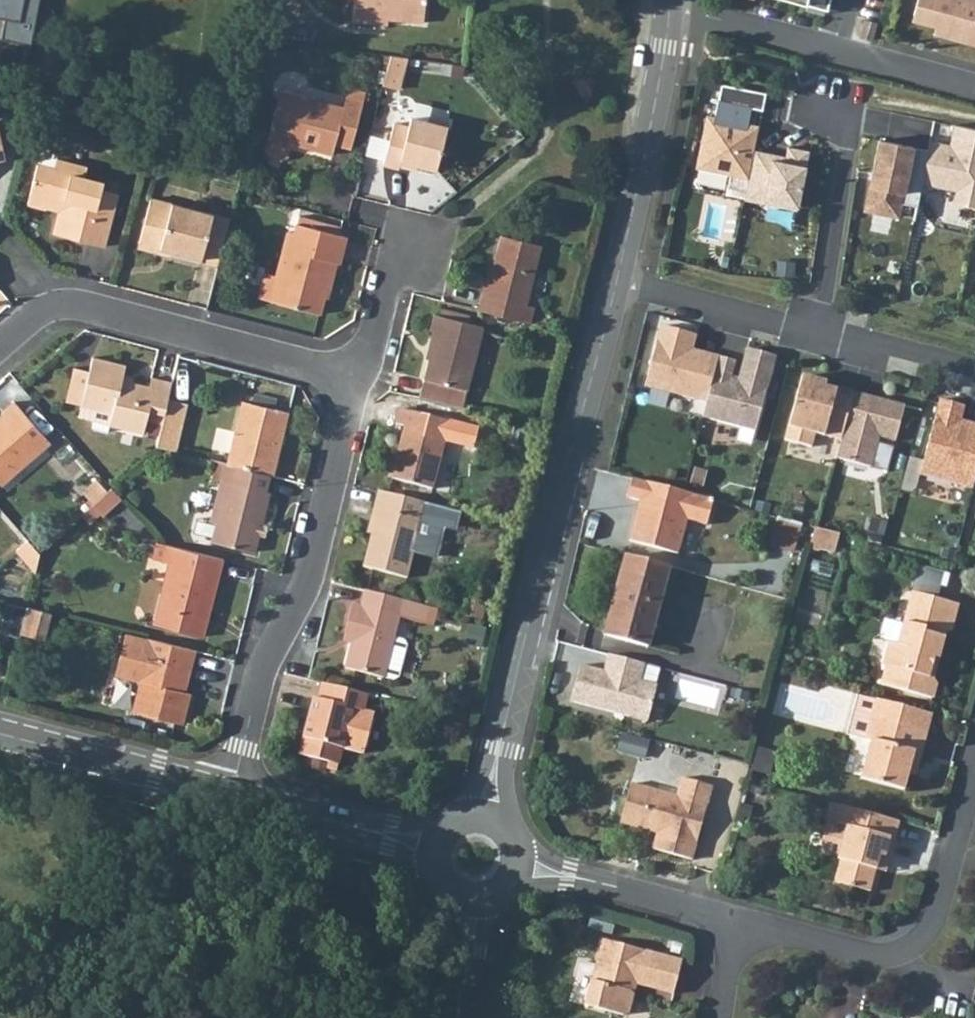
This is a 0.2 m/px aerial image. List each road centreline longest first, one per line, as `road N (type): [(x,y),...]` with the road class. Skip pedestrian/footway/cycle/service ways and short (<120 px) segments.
road 1 (tertiary): [(616,274),(486,814)]
road 2 (residential): [(355,379),(309,578),(263,671),(229,792)]
road 3 (residential): [(0,353),(60,302),(355,379)]
road 4 (residential): [(742,925),(879,958),(911,948),(940,904),(974,778)]
road 5 (residential): [(668,5),(974,88)]
road 6 (tertiary): [(668,5),(616,274)]
road 7 (residential): [(229,792),(0,732)]
road 8 (residential): [(835,105),(848,149),(818,330)]
road 9 (residential): [(520,870),(742,925)]
road 10 (residential): [(434,847),(229,792)]
road 11 (residential): [(616,274),(818,330)]
road 12 (residential): [(818,330),(974,373)]
road 13 (residential): [(355,379),(395,269),(426,238)]

